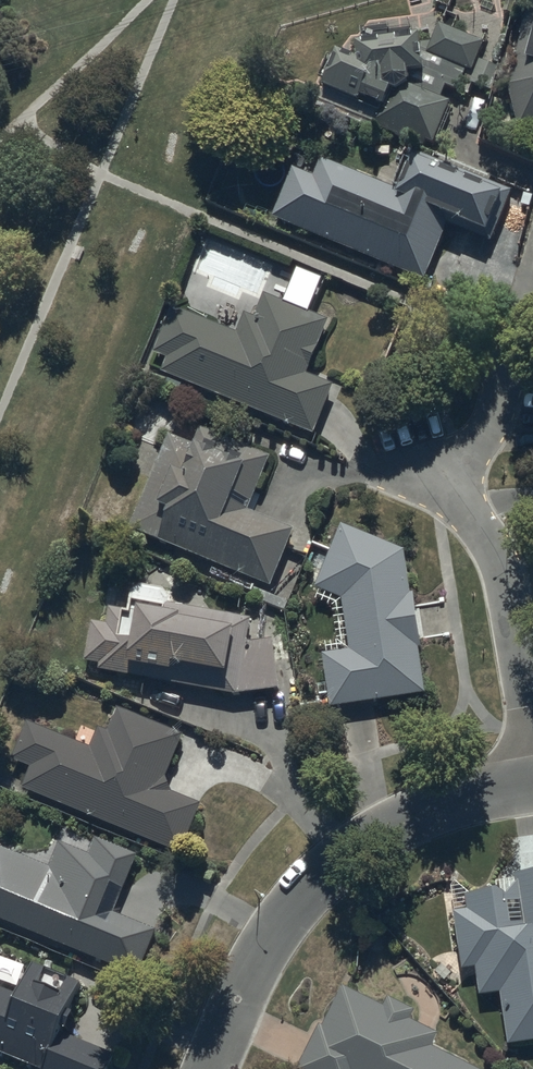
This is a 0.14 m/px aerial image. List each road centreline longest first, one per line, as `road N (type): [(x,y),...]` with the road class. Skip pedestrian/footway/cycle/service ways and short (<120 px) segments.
road 1 (residential): [(532,785),(423,818),(326,875),(262,955),(210,1068)]
road 2 (residential): [(532,737),(492,545),(450,458)]

